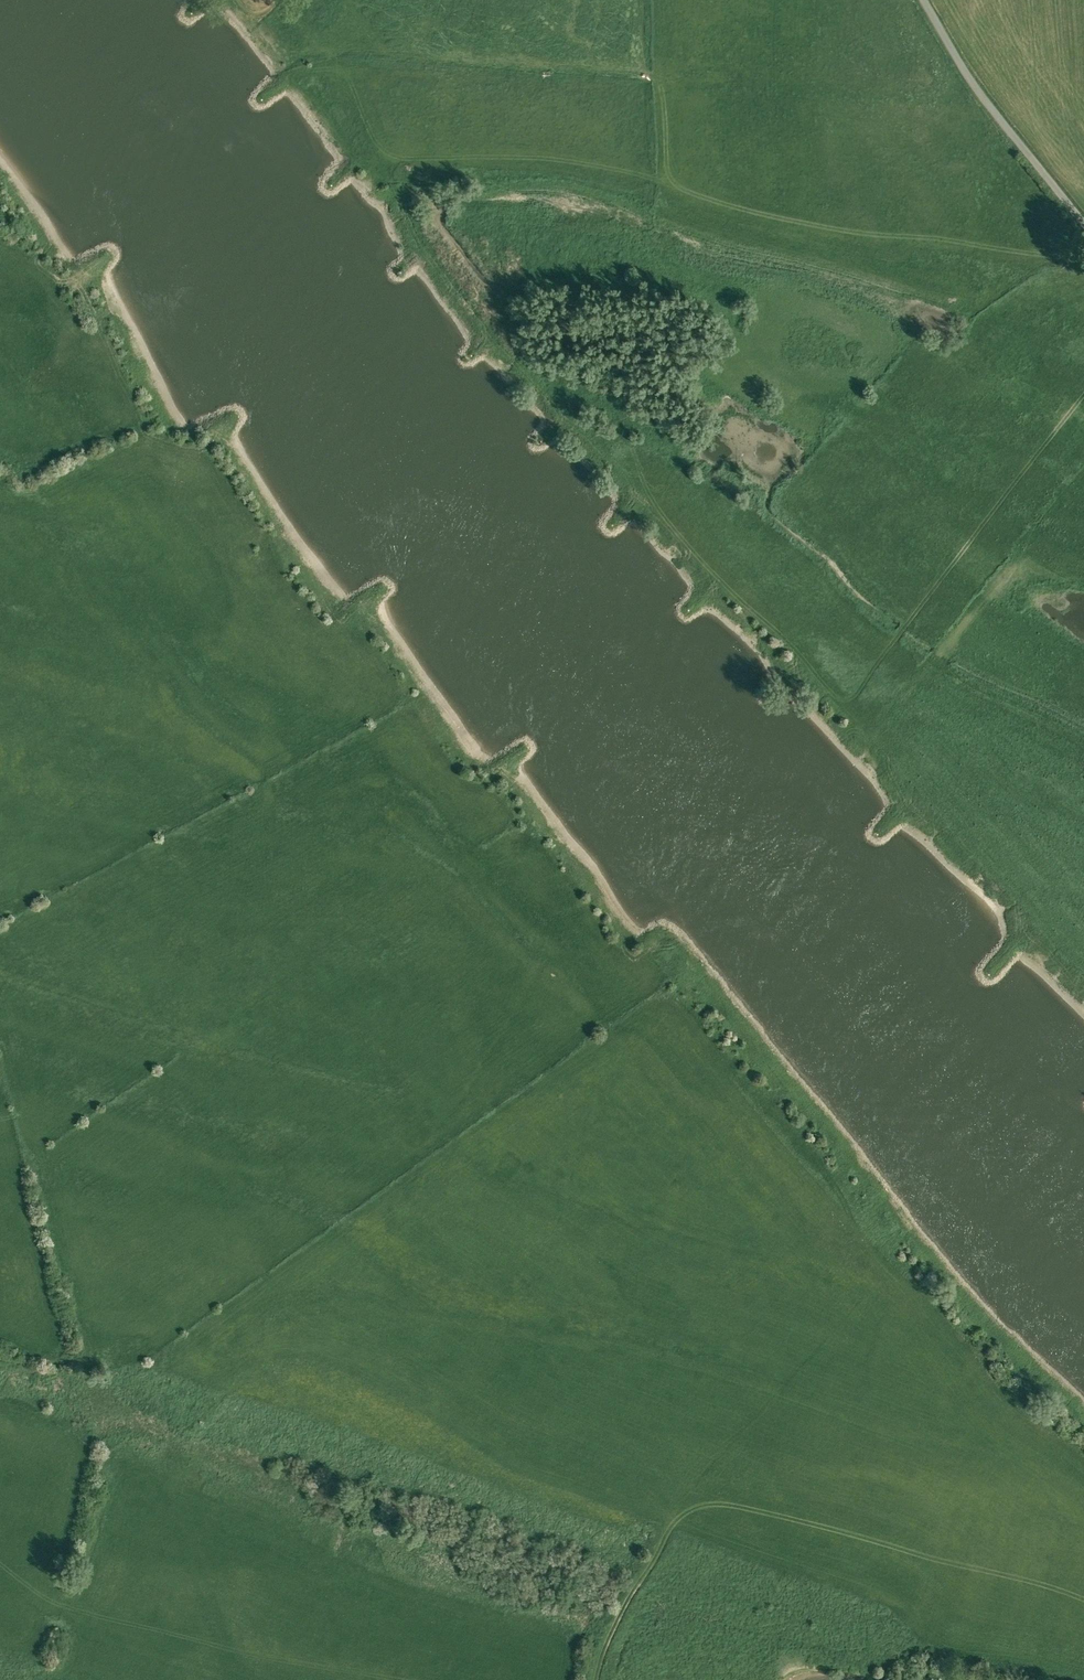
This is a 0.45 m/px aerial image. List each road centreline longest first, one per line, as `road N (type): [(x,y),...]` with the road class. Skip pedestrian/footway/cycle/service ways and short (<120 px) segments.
road 1 (unclassified): [(1083,222),(1013,135),(922,0)]
road 2 (track): [(596,1679),(625,1604),(673,1518)]

